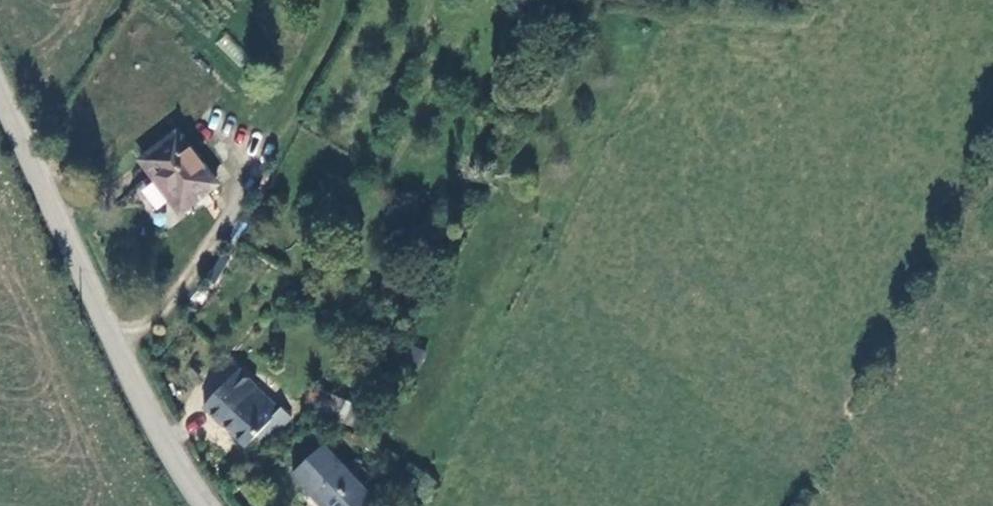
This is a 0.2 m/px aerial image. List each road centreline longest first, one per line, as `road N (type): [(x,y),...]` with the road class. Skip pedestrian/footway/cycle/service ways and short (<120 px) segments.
road 1 (unclassified): [(206,505),(155,426),(0,89)]

